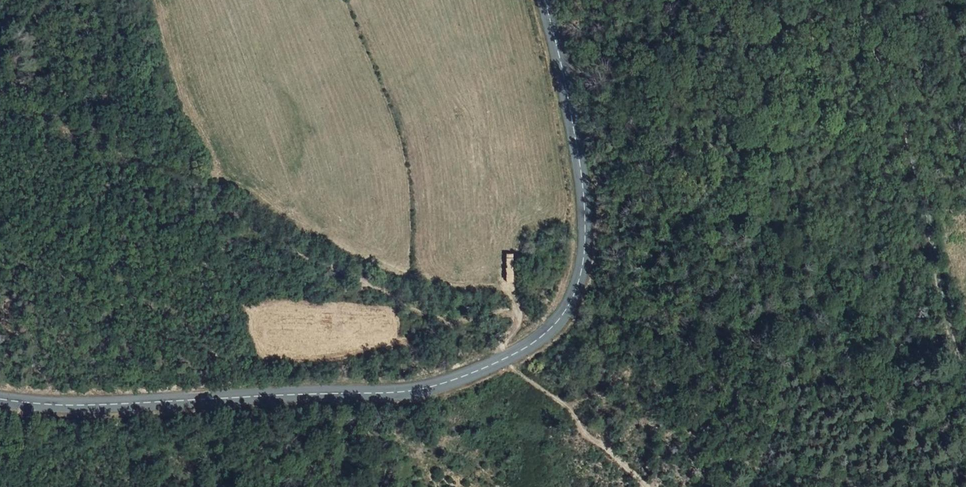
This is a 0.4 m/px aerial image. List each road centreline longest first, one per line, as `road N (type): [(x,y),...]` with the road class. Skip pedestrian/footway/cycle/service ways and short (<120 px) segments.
road 1 (secondary): [(543,0),(589,214),(586,276),(561,328),(489,371),(439,388),(65,406),(0,400)]
road 2 (track): [(196,173),(239,185),(289,218),(422,280),(502,285),(519,313),(501,346),(509,360),(641,486)]
road 3 (track): [(854,0),(894,83),(940,295),(965,367)]

